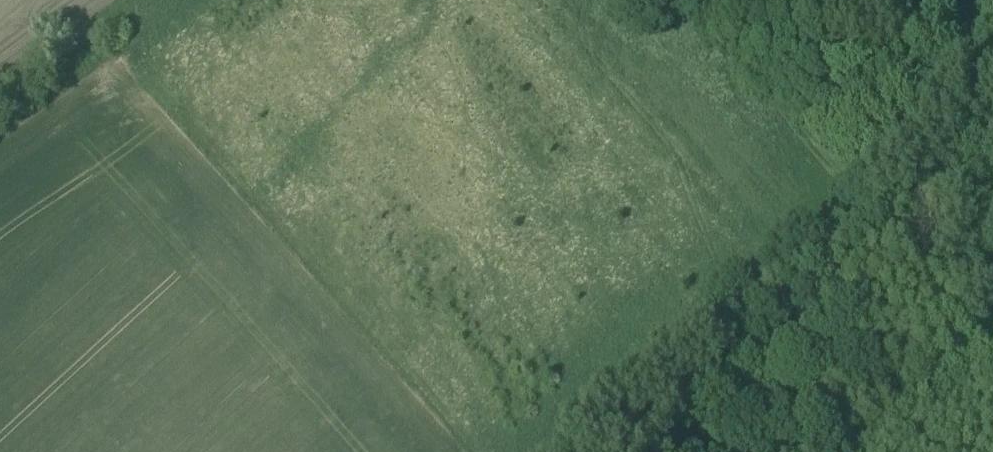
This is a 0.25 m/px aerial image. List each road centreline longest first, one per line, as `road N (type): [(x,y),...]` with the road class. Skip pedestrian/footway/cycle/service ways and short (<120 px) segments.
road 1 (track): [(589,451),(992,86)]
road 2 (track): [(882,186),(713,0)]

